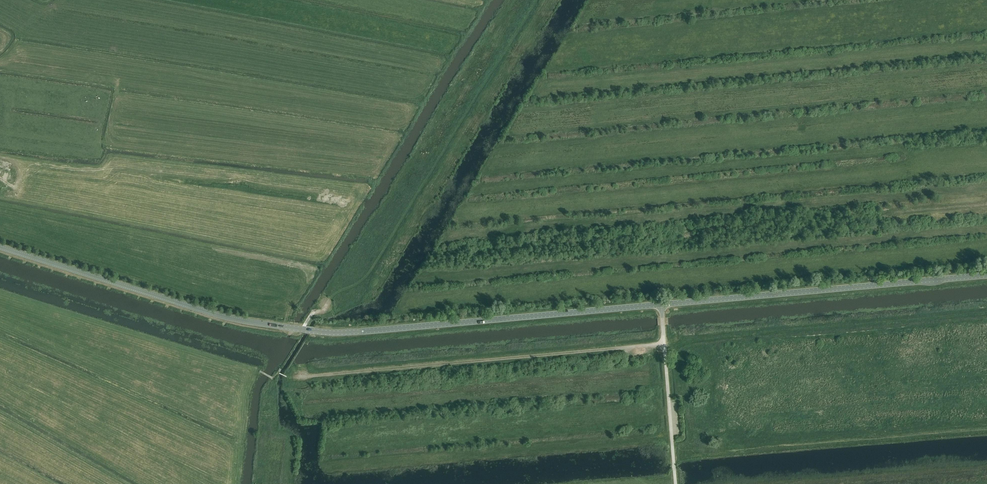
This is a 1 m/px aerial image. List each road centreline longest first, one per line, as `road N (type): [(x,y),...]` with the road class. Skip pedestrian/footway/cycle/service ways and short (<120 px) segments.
road 1 (tertiary): [(661,304),(313,331),(223,316),(0,247)]
road 2 (track): [(295,376),(664,344)]
road 3 (tertiary): [(661,304),(986,275)]
road 4 (unclassified): [(676,483),(661,304)]

